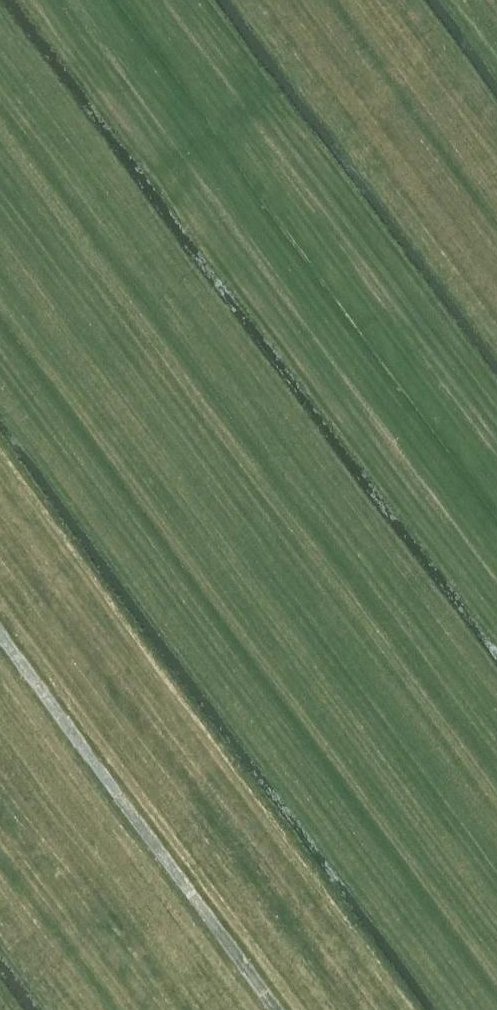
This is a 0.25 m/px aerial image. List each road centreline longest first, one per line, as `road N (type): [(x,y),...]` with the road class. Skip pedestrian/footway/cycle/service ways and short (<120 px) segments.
road 1 (track): [(278,1009),(0,634)]

